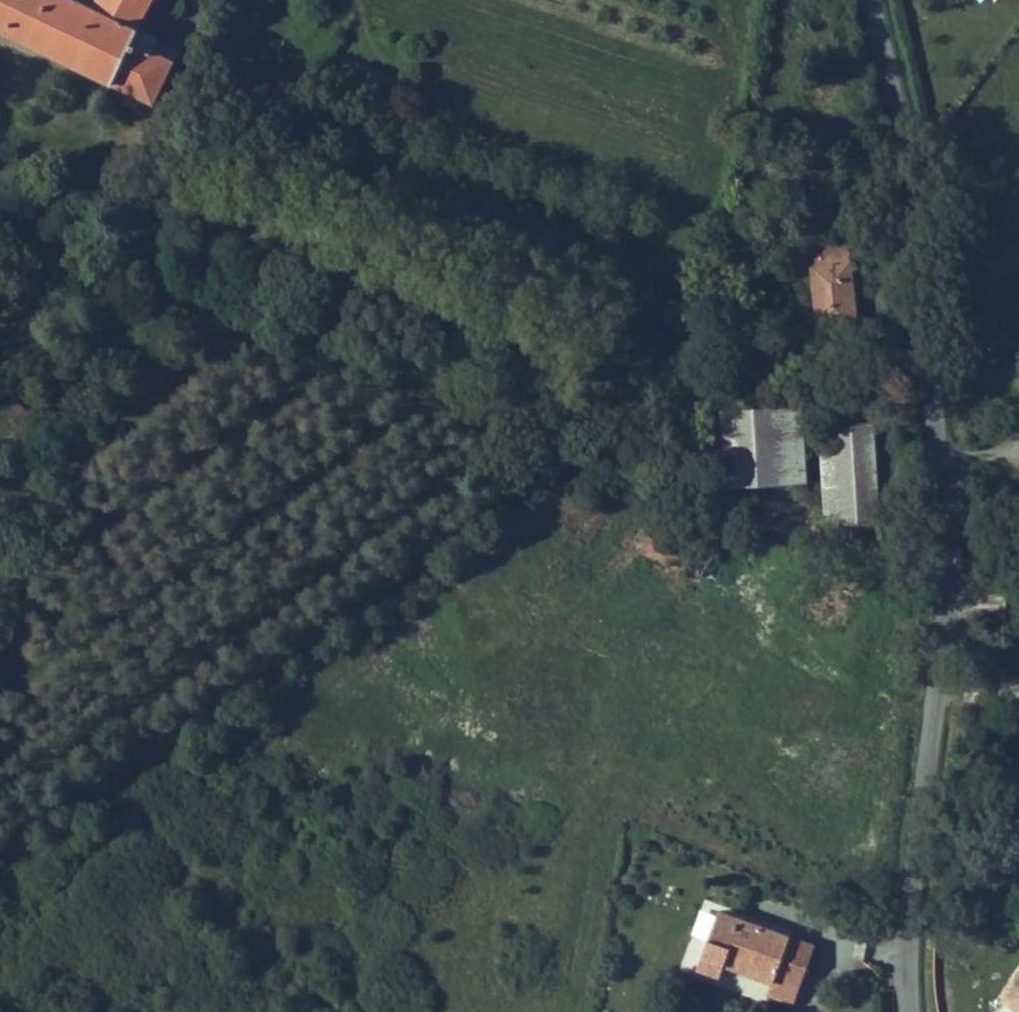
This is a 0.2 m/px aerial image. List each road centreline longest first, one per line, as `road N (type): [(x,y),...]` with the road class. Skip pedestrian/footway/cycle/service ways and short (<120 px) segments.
road 1 (unclassified): [(873,0),(969,485),(946,1011)]

